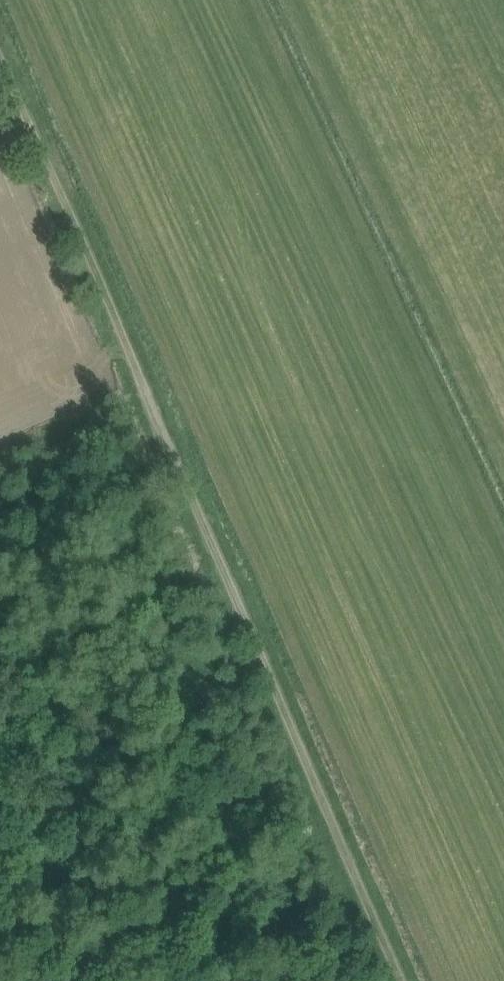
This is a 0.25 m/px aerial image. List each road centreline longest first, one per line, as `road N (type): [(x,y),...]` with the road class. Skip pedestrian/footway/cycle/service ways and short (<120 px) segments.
road 1 (track): [(402,980),(0,51)]

